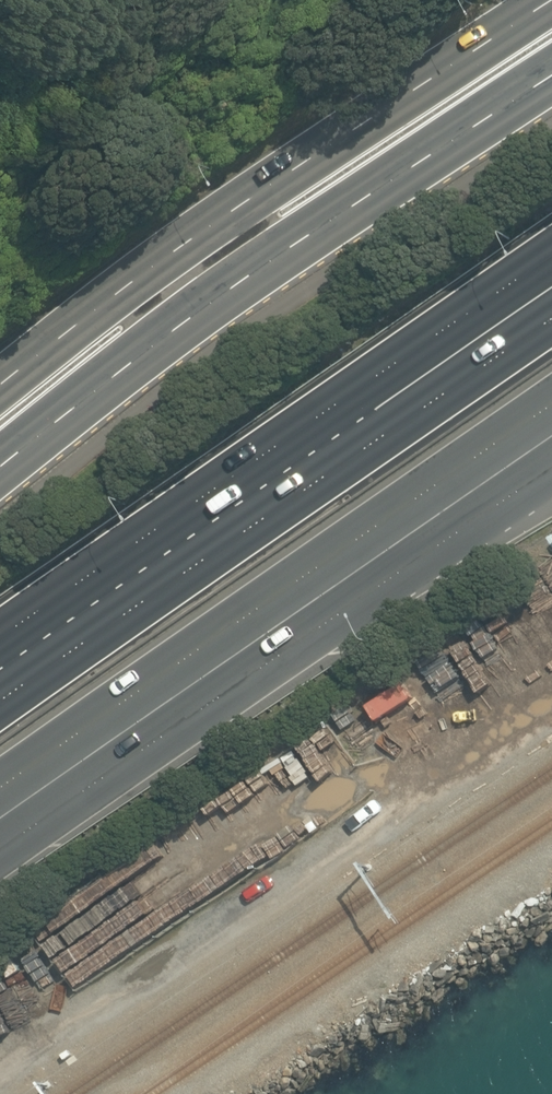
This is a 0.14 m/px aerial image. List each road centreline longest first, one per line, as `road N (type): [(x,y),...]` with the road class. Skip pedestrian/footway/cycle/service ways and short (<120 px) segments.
road 1 (primary): [(551,75),(260,269),(0,466)]
road 2 (motorway): [(0,699),(551,320)]
road 3 (primary): [(0,379),(220,211),(550,0)]
road 4 (motorway): [(300,581),(0,791)]
road 5 (motorway): [(551,406),(300,581)]
road 6 (motorway): [(551,432),(300,581)]

